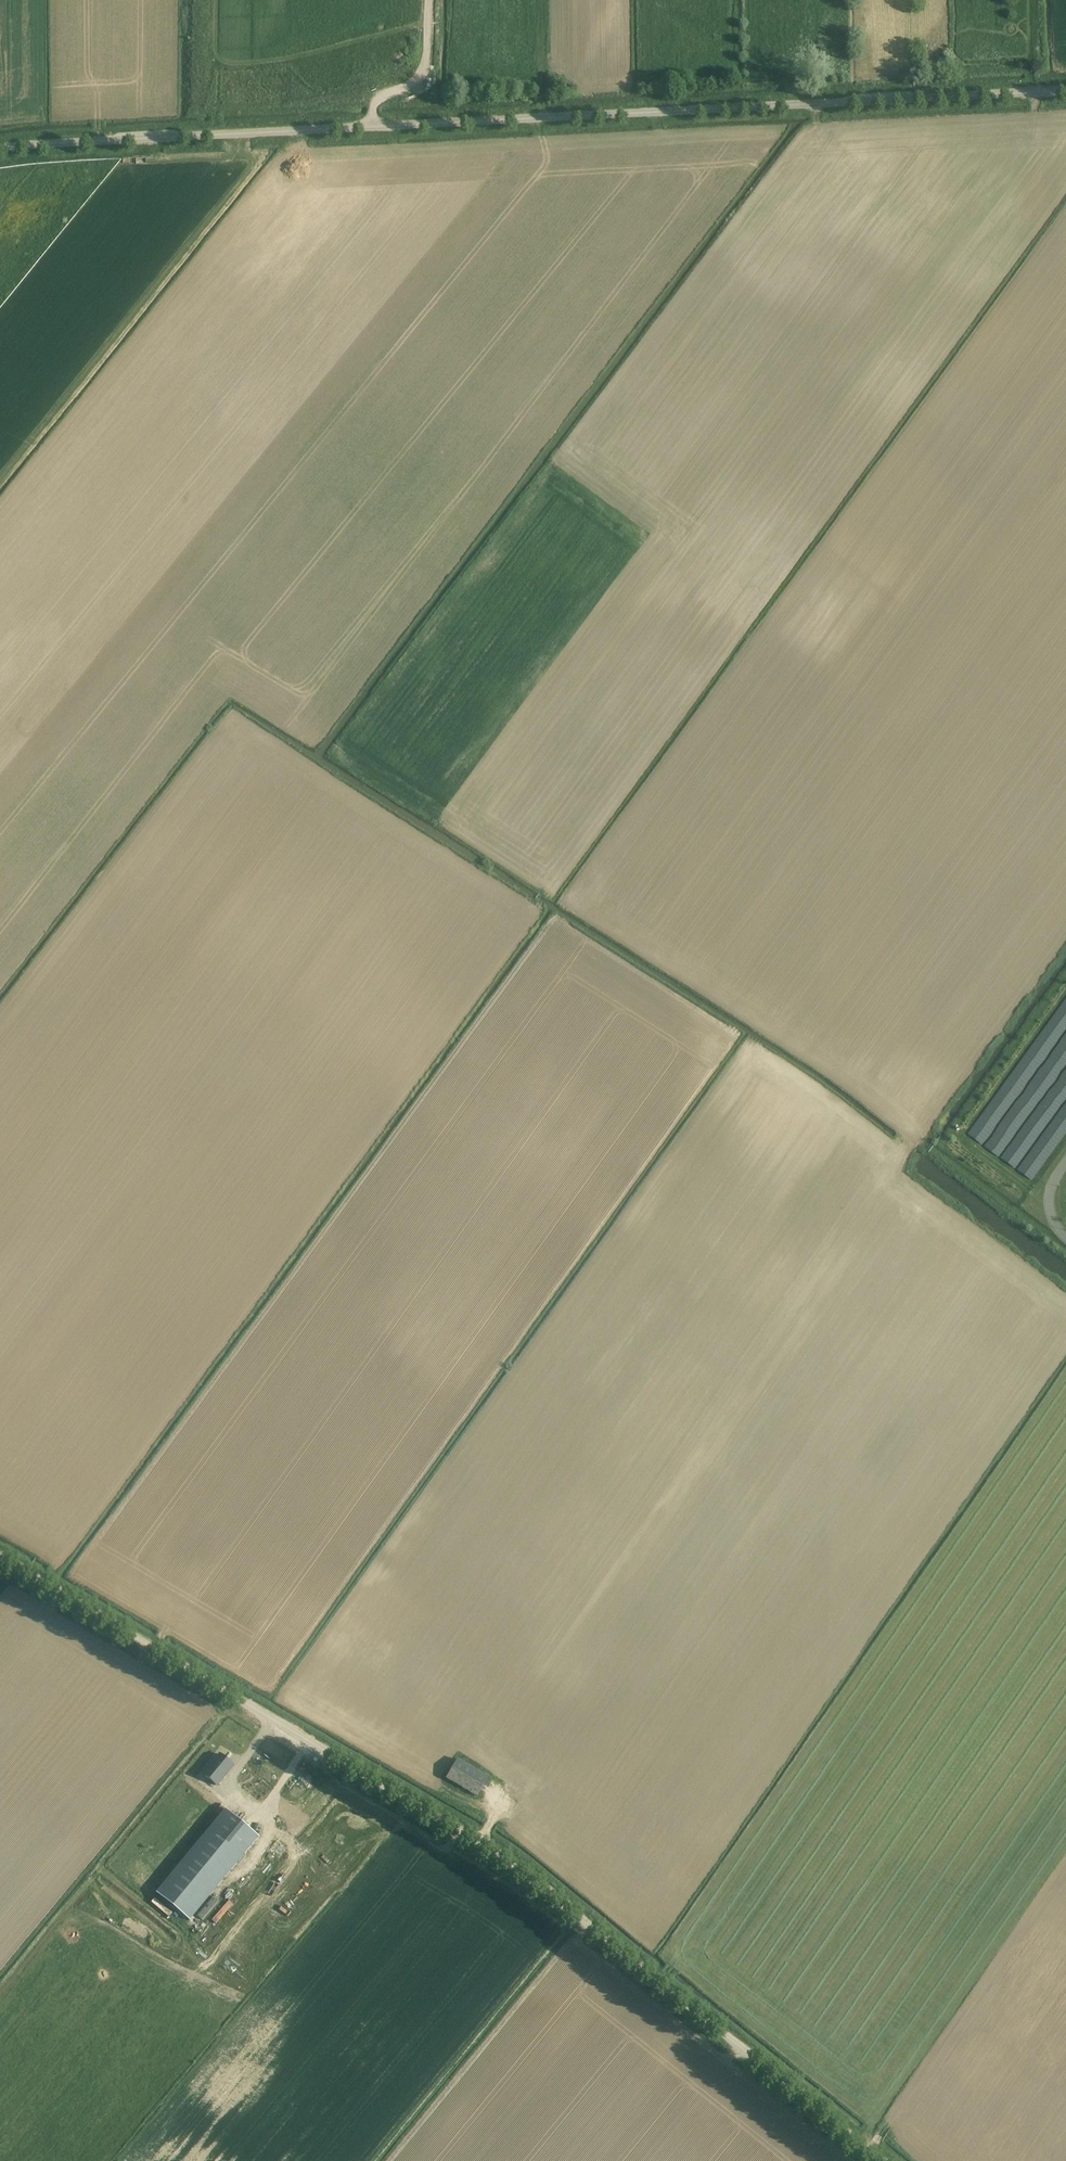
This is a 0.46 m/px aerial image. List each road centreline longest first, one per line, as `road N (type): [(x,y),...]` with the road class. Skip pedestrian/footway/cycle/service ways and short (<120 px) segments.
road 1 (unclassified): [(877,2160),(544,1876),(0,1556)]
road 2 (unclassified): [(0,148),(1065,91)]

